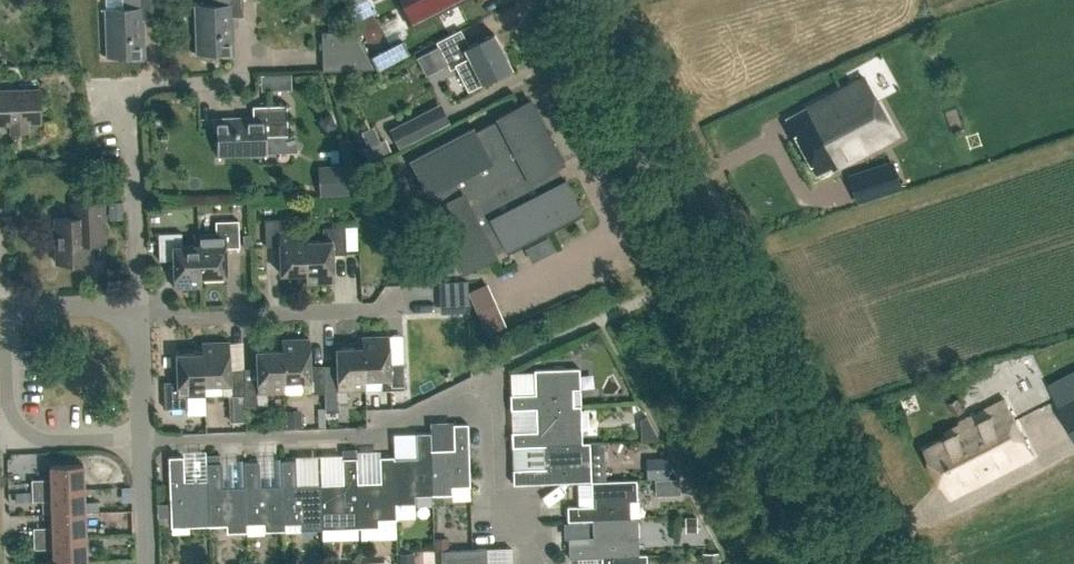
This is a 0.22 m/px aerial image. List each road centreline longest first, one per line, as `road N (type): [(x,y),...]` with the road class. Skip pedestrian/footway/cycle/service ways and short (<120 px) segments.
road 1 (tertiary): [(877,563),(580,0)]
road 2 (residential): [(144,437),(371,431),(441,398),(495,395),(498,500),(545,563)]
road 3 (residential): [(140,305),(133,98),(150,83),(246,82)]
road 4 (residential): [(6,307),(9,412),(19,435),(144,437)]
road 5 (residential): [(381,309),(179,315),(140,305)]
road 6 (residential): [(140,305),(6,307)]
road 7 (residential): [(144,437),(140,305)]
road 8 (residential): [(147,563),(144,437)]

